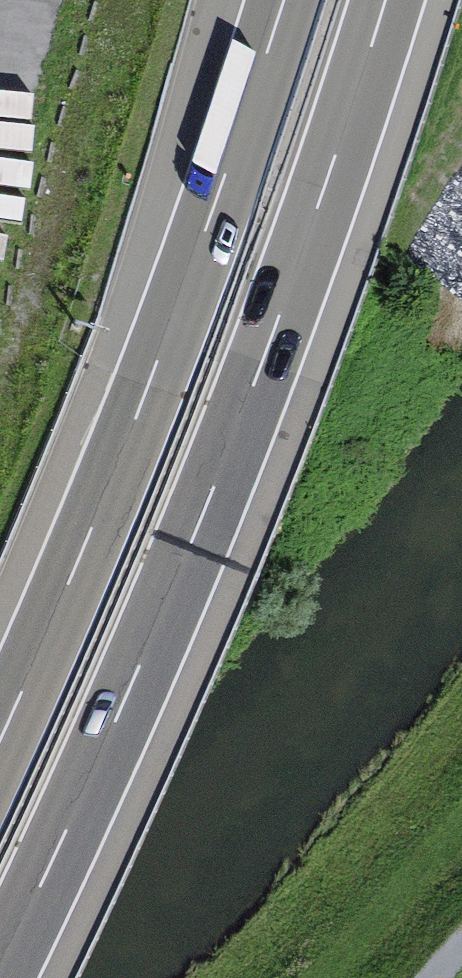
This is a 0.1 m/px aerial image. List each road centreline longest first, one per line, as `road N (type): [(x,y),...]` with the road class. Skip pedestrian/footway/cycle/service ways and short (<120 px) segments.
road 1 (motorway): [(8,977),(203,544),(283,342),(397,0)]
road 2 (motorway): [(290,0),(155,384),(0,754)]

